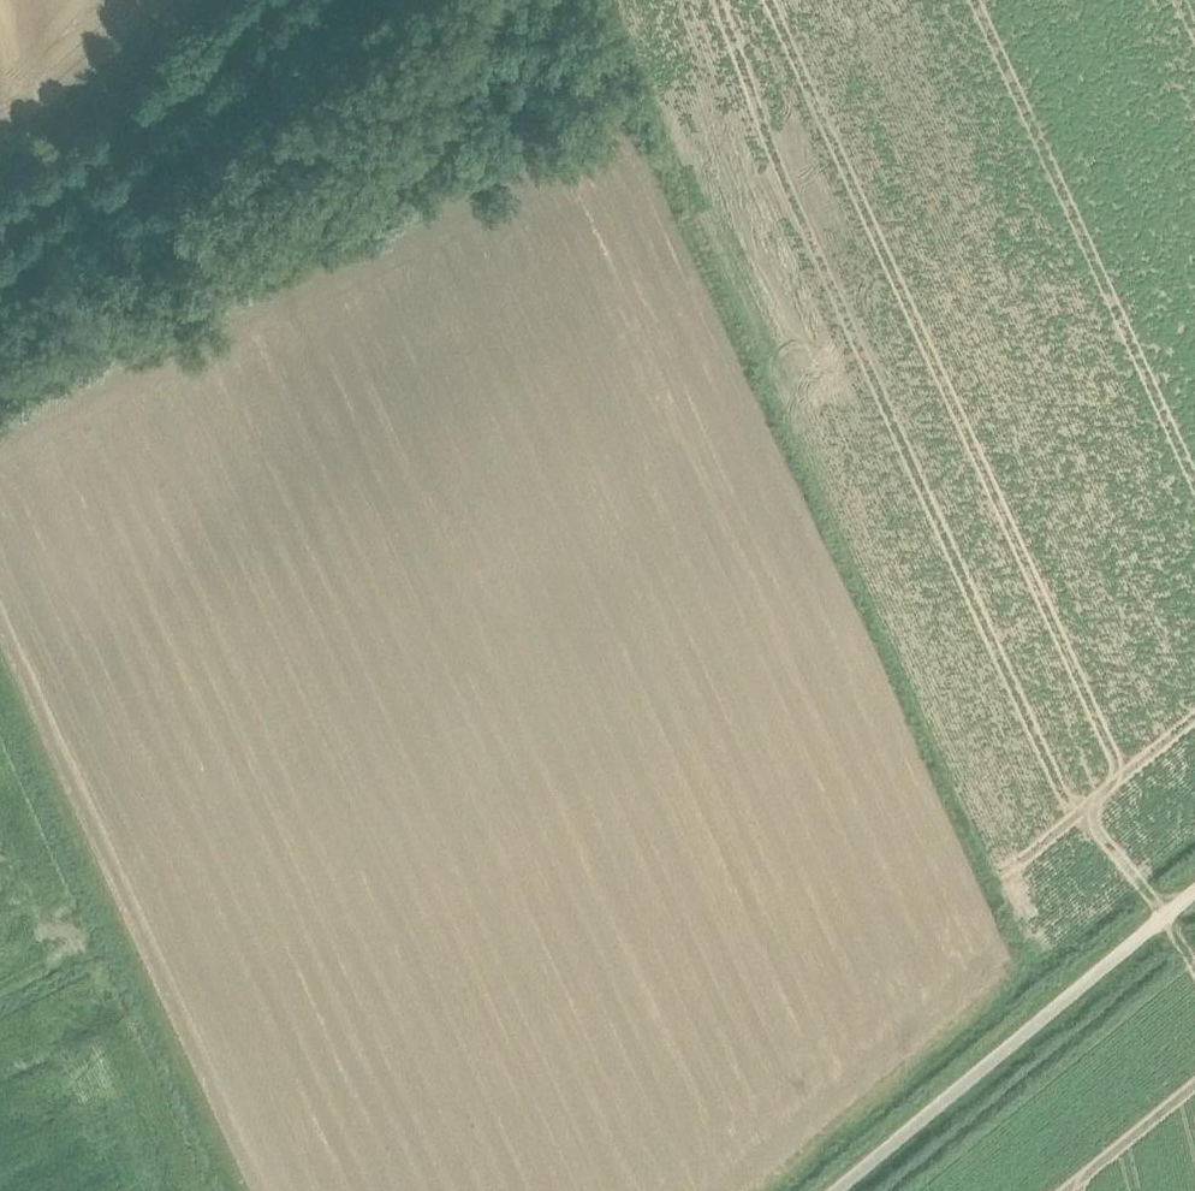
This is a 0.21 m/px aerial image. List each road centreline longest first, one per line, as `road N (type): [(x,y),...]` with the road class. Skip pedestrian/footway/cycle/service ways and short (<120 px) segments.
road 1 (unclassified): [(847,1190),(1194,893)]
road 2 (unclassified): [(0,218),(260,0)]

